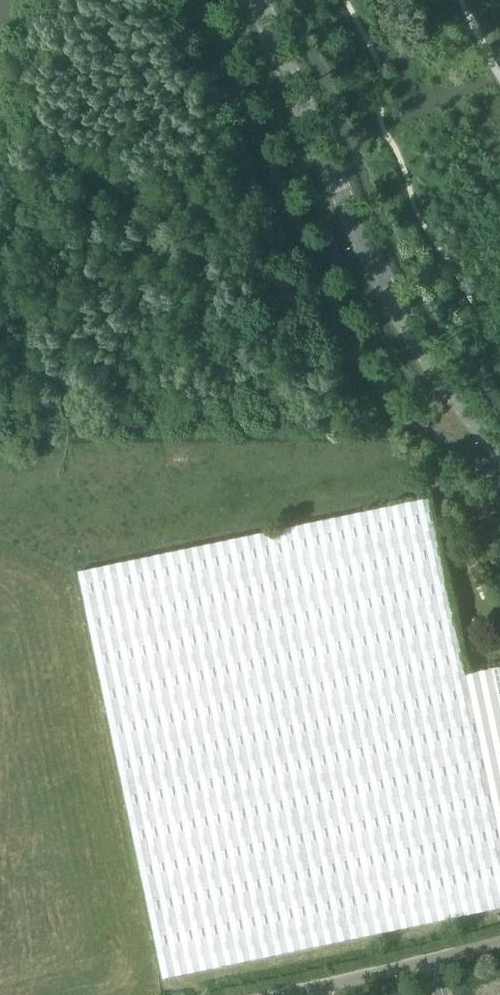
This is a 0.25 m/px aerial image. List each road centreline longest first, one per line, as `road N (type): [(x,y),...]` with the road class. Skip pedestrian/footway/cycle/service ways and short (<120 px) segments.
road 1 (tertiary): [(499,451),(434,370),(371,272),(256,0)]
road 2 (unclassified): [(275,994),(499,942)]

